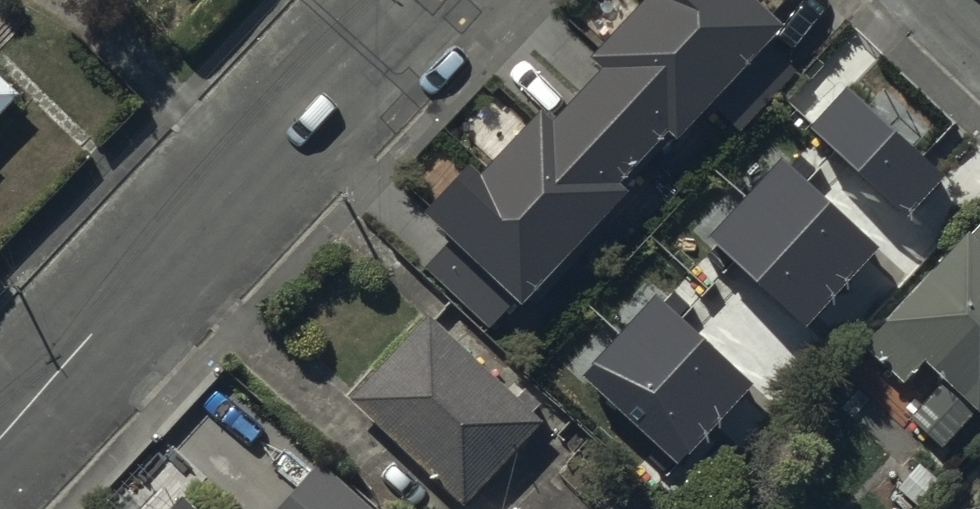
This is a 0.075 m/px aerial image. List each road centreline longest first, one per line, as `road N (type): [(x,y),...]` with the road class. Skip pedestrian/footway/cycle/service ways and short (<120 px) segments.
road 1 (unclassified): [(0,446),(409,0)]

